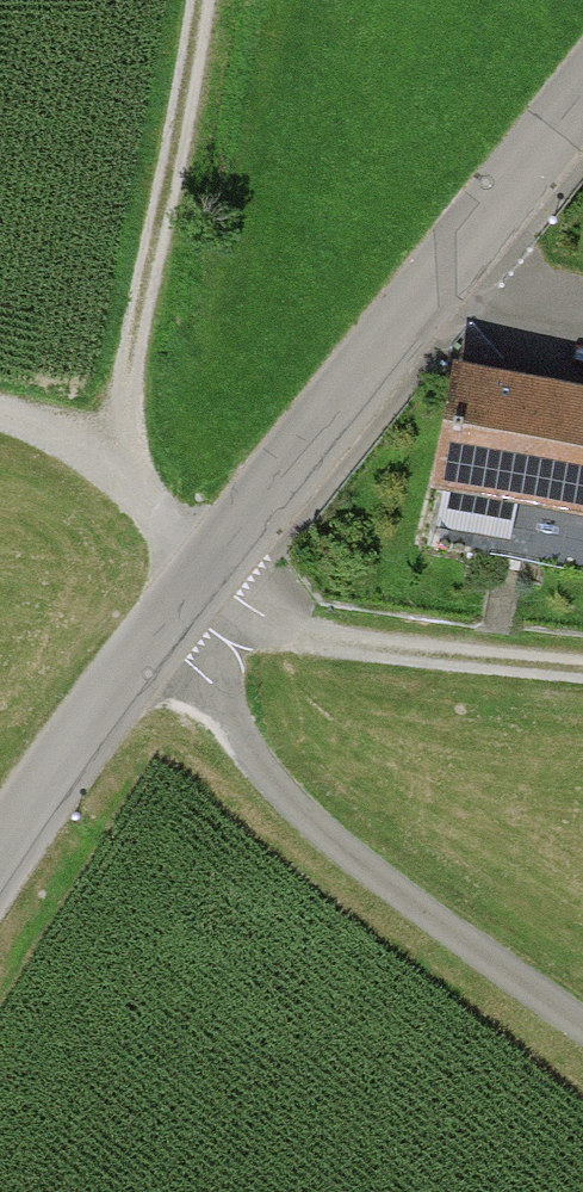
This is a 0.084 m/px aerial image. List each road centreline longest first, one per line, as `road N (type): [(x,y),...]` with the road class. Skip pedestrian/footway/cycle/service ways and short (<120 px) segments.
road 1 (unclassified): [(582,94),(0,849)]
road 2 (track): [(582,1029),(314,833),(242,740),(220,689),(154,641)]
road 3 (track): [(117,448),(198,0)]
road 4 (track): [(206,576),(283,631),(582,670)]
road 5 (track): [(206,576),(117,448),(31,409),(0,404)]

